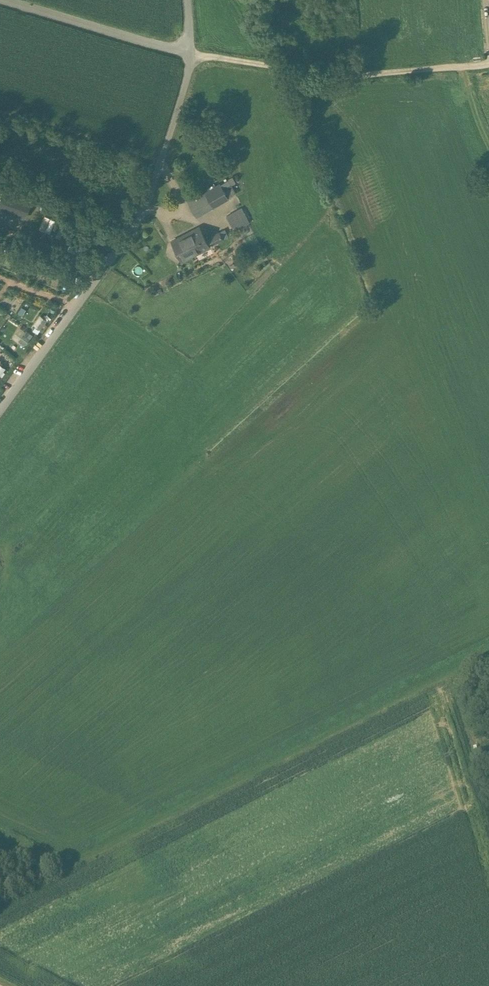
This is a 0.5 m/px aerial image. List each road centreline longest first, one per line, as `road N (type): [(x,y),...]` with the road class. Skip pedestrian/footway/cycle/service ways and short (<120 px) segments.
road 1 (unclassified): [(190,51),(141,217),(0,410)]
road 2 (unclassified): [(190,51),(4,0)]

